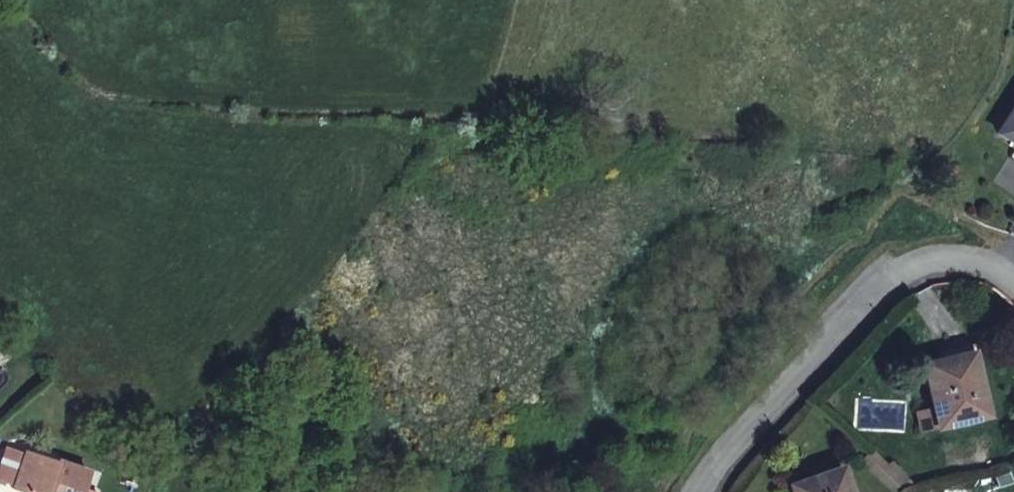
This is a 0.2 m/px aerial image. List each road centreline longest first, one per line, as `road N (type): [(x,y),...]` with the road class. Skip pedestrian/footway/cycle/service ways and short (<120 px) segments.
road 1 (residential): [(677,491),(698,448),(921,242),(978,246),(1013,279)]

